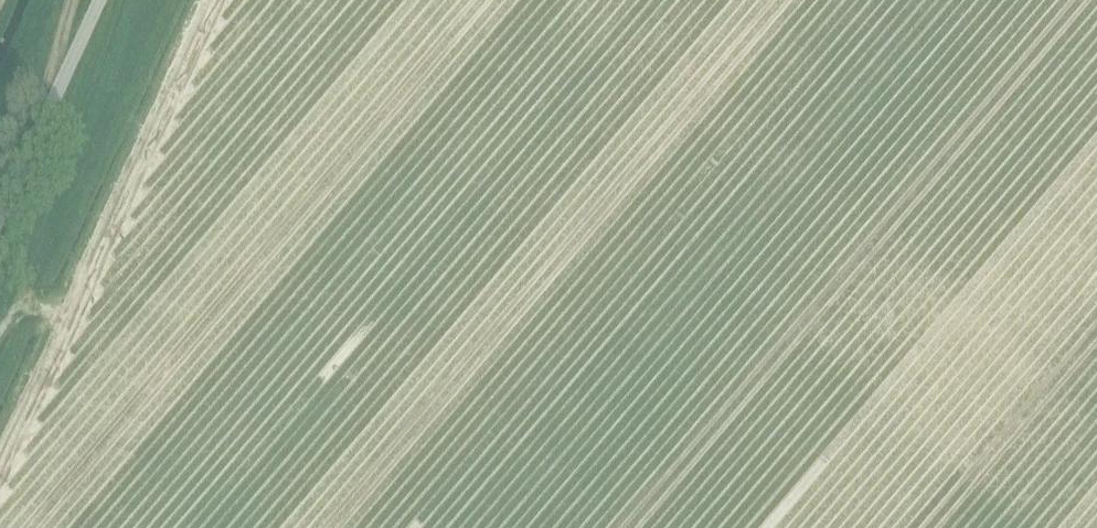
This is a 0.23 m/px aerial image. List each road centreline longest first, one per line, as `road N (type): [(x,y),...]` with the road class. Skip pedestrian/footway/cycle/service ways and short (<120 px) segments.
road 1 (unclassified): [(0,216),(100,0)]

